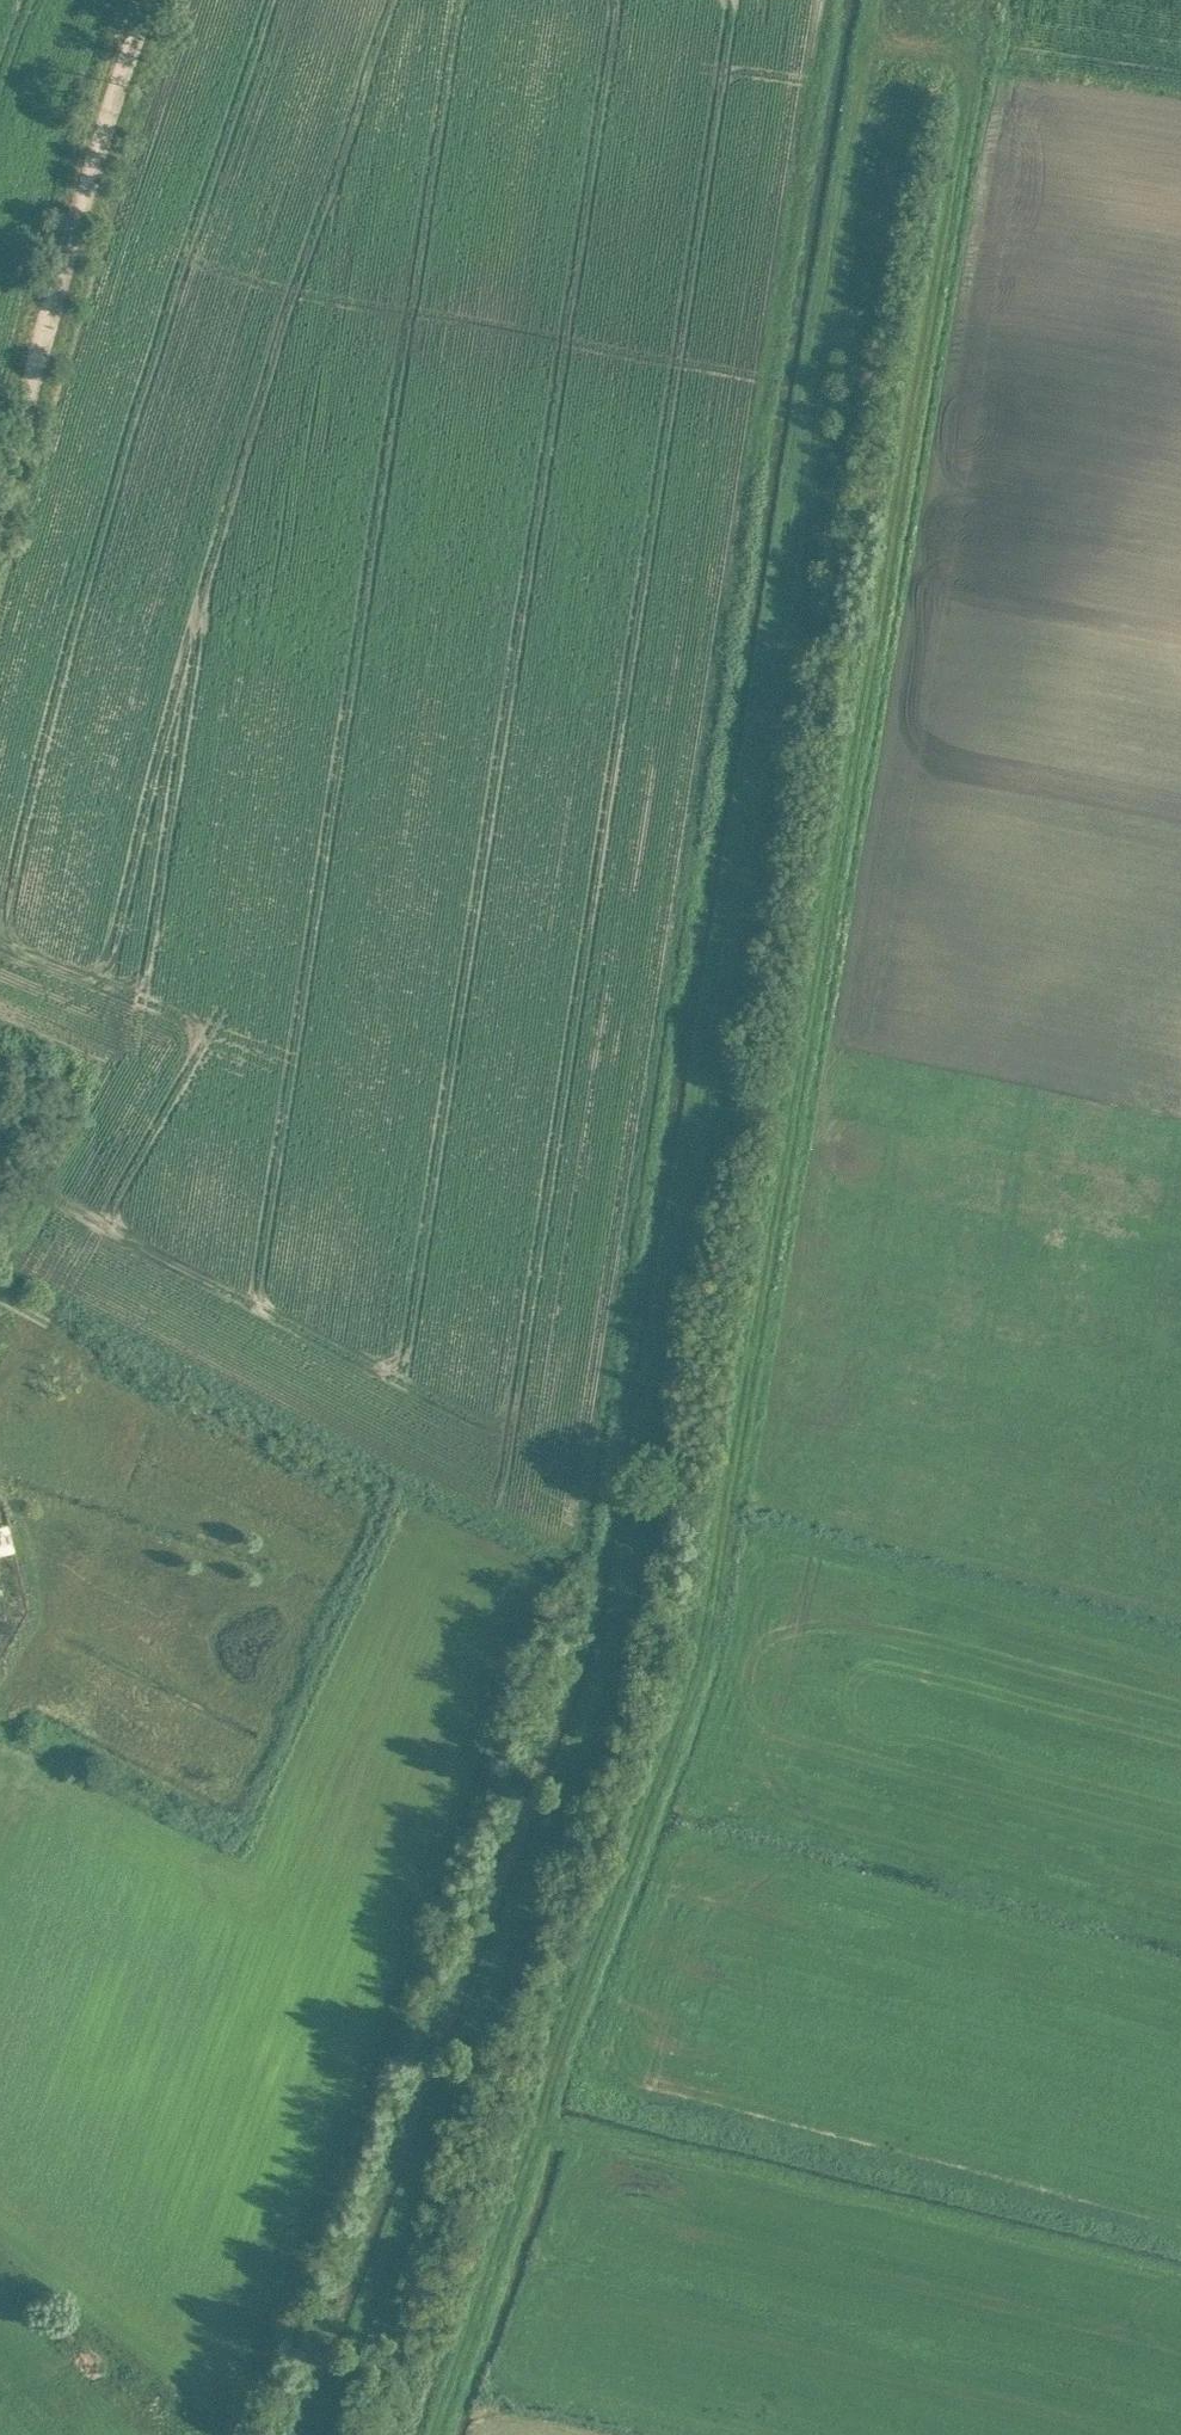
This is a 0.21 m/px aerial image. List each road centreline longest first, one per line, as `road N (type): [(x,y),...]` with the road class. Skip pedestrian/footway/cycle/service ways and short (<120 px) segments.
road 1 (track): [(335,2434),(624,1641),(881,79),(885,0)]
road 2 (track): [(428,2434),(699,1675),(979,87)]
road 3 (track): [(0,536),(72,243),(152,0)]

